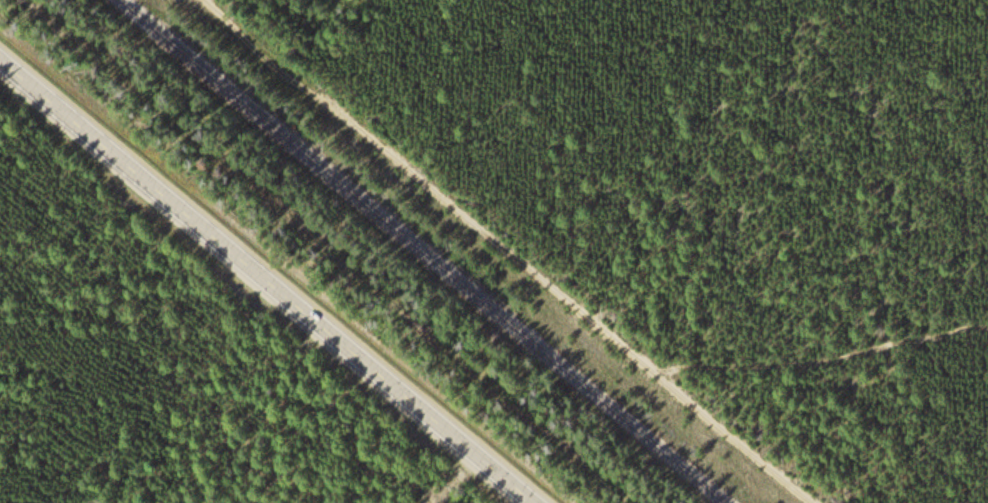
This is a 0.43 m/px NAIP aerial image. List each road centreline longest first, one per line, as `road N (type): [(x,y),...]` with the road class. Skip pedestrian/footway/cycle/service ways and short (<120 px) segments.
road 1 (track): [(810,502),(216,0)]
road 2 (tertiary): [(544,502),(0,53)]
road 3 (track): [(657,376),(987,337)]

